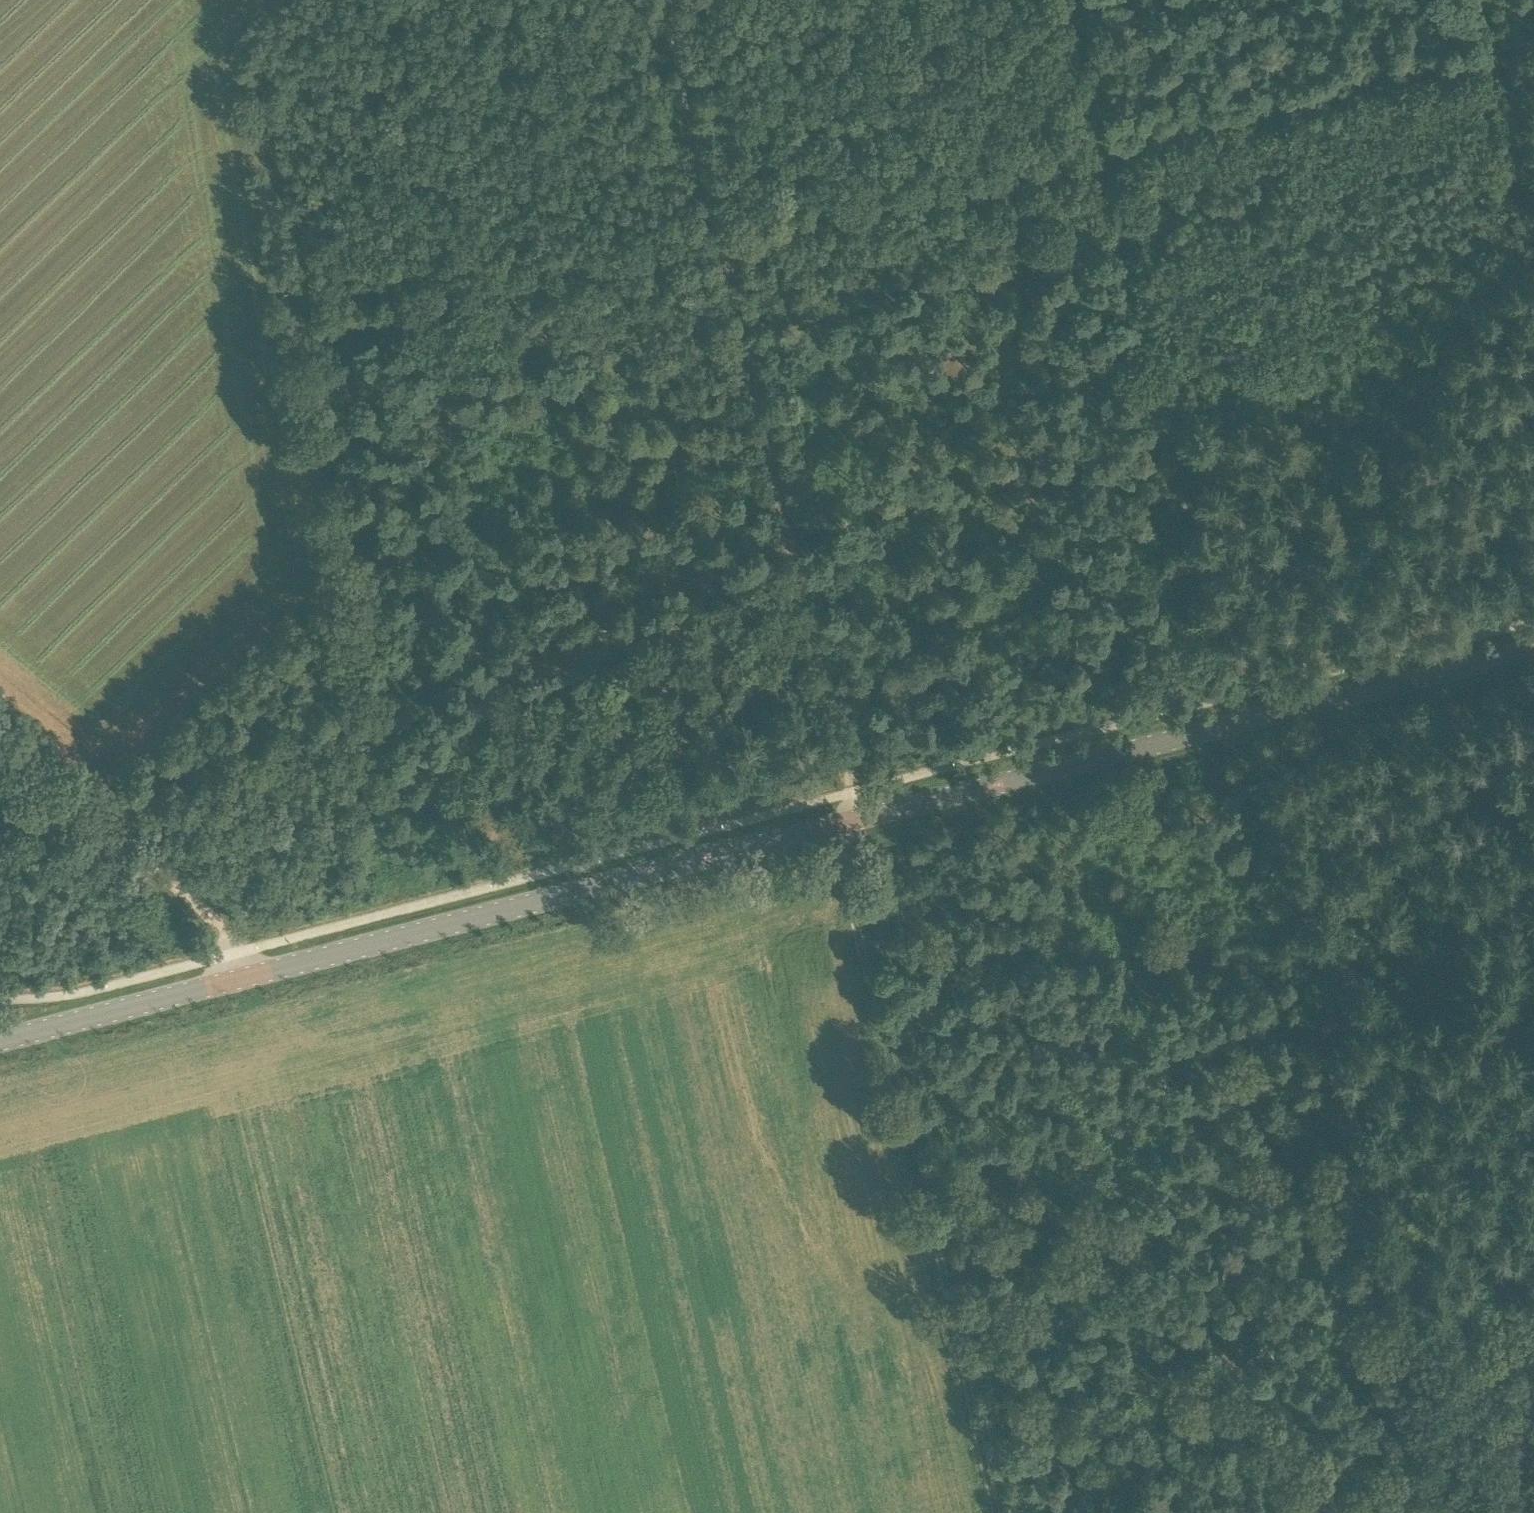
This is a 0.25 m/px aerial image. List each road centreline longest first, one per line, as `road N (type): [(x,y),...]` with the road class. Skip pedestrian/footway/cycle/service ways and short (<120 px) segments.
road 1 (track): [(1124,164),(1251,693),(1249,721),(1278,786),(1282,848),(1389,1316),(969,1421)]
road 2 (tertiary): [(0,1041),(1533,649)]
road 3 (track): [(724,251),(1124,164),(1493,63)]
road 4 (track): [(993,1512),(836,826)]
road 5 (track): [(724,251),(855,821)]
road 6 (track): [(341,592),(289,340),(537,292)]
road 7 (track): [(1533,1277),(1389,1316),(1436,1512)]
road 8 (track): [(99,823),(341,592)]
road 9 (track): [(724,251),(666,0)]
road 10 (track): [(264,972),(250,950),(99,823)]
road 11 (track): [(537,292),(724,251)]
road 12 (track): [(1493,63),(1533,227)]
road 13 (track): [(99,823),(0,742)]

